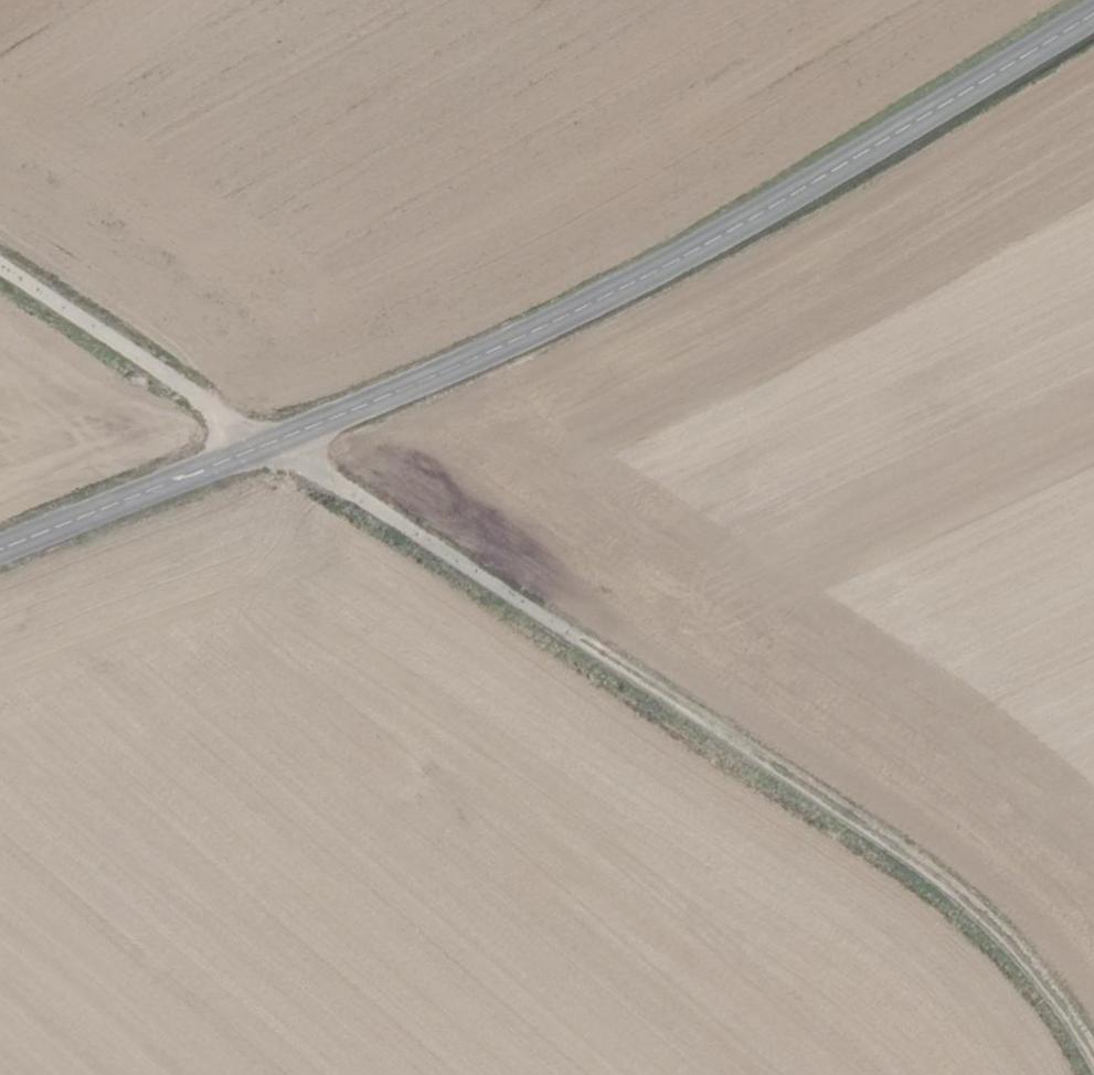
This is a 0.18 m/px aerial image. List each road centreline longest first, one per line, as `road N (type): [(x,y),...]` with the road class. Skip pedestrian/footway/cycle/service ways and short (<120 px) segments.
road 1 (track): [(0,268),(924,869),(1029,970),(1093,1062)]
road 2 (tertiary): [(0,550),(547,326),(677,260),(1093,16)]

